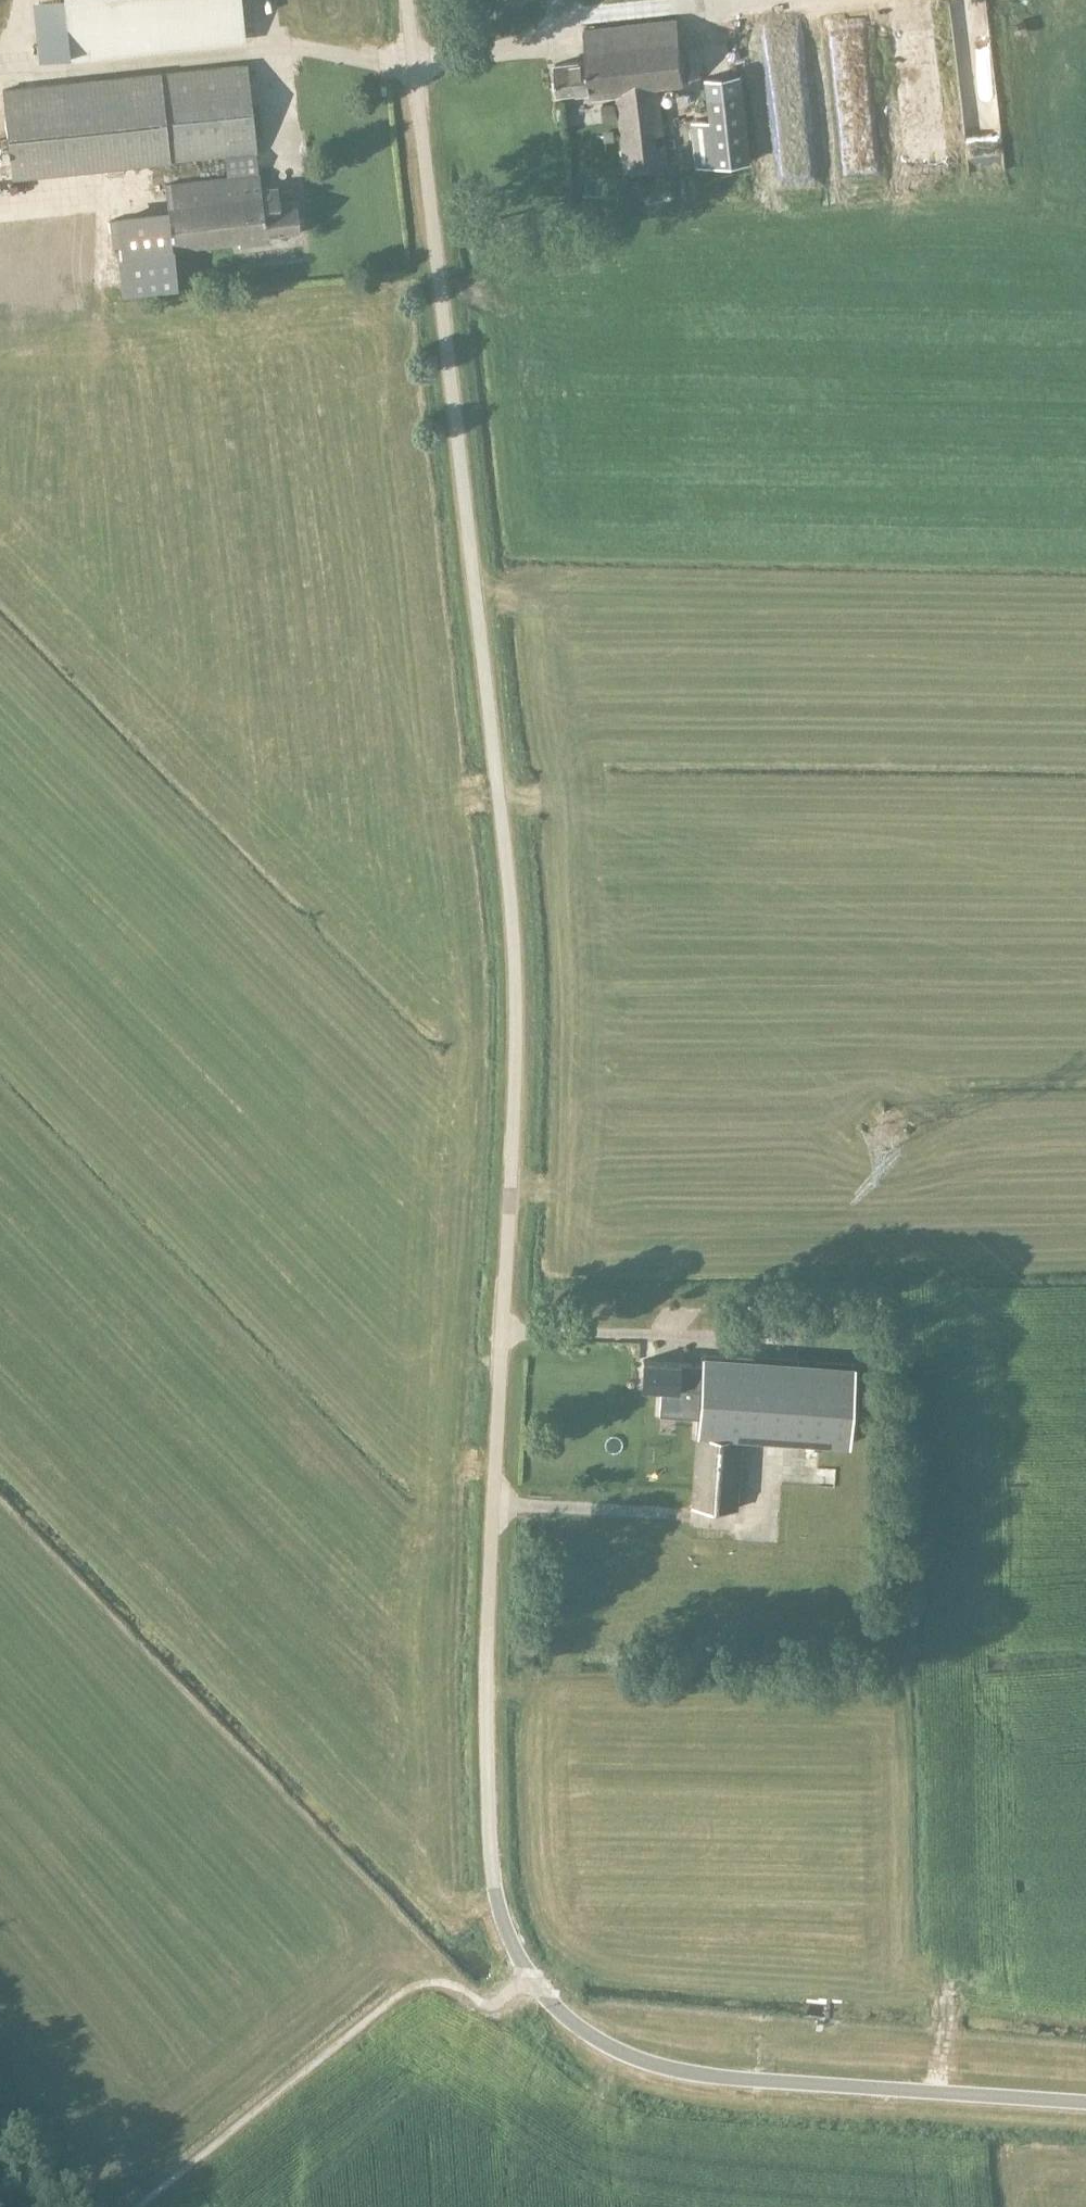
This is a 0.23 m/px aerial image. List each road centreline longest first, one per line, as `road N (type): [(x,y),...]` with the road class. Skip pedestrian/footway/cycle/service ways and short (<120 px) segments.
road 1 (unclassified): [(1085,2102),(656,2068),(581,2032),(555,2009),(508,1937),(490,1849),(487,1708),(514,959),(407,0)]

